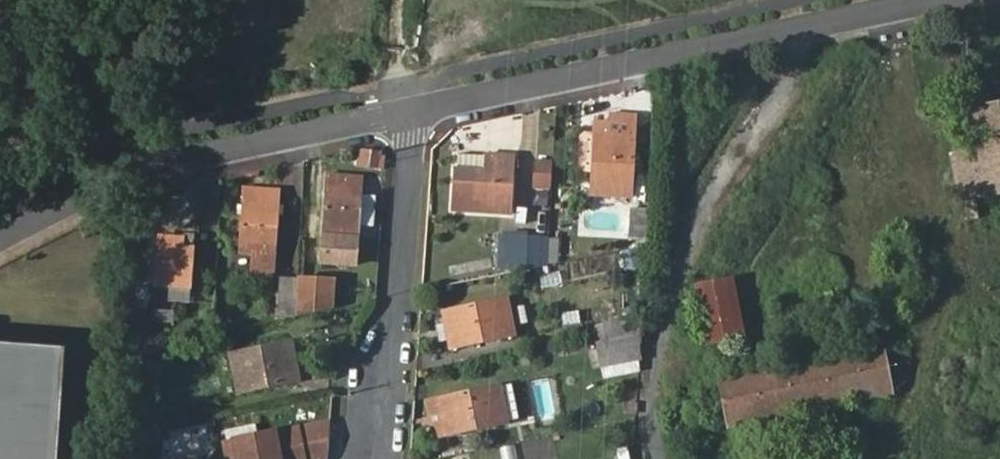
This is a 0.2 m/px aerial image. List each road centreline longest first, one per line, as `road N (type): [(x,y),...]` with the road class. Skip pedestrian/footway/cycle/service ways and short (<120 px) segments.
road 1 (unclassified): [(414,107),(933,0)]
road 2 (unclassified): [(0,238),(104,182),(414,107)]
road 3 (residential): [(389,458),(414,107)]

